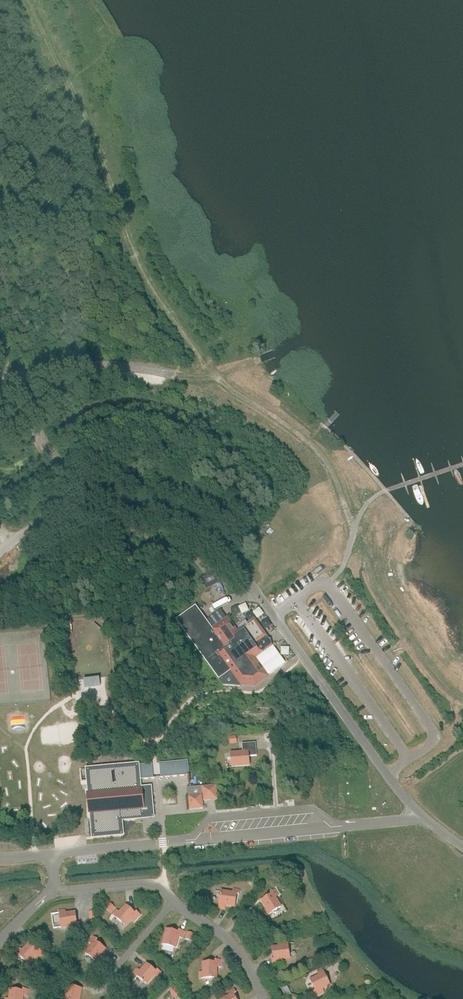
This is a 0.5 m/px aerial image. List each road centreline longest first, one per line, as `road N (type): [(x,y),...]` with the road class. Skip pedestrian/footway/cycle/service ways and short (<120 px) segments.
road 1 (unclassified): [(462,846),(405,799),(215,538),(181,514),(82,485),(62,470),(8,380)]
road 2 (unclassified): [(8,380),(88,365),(174,375)]

